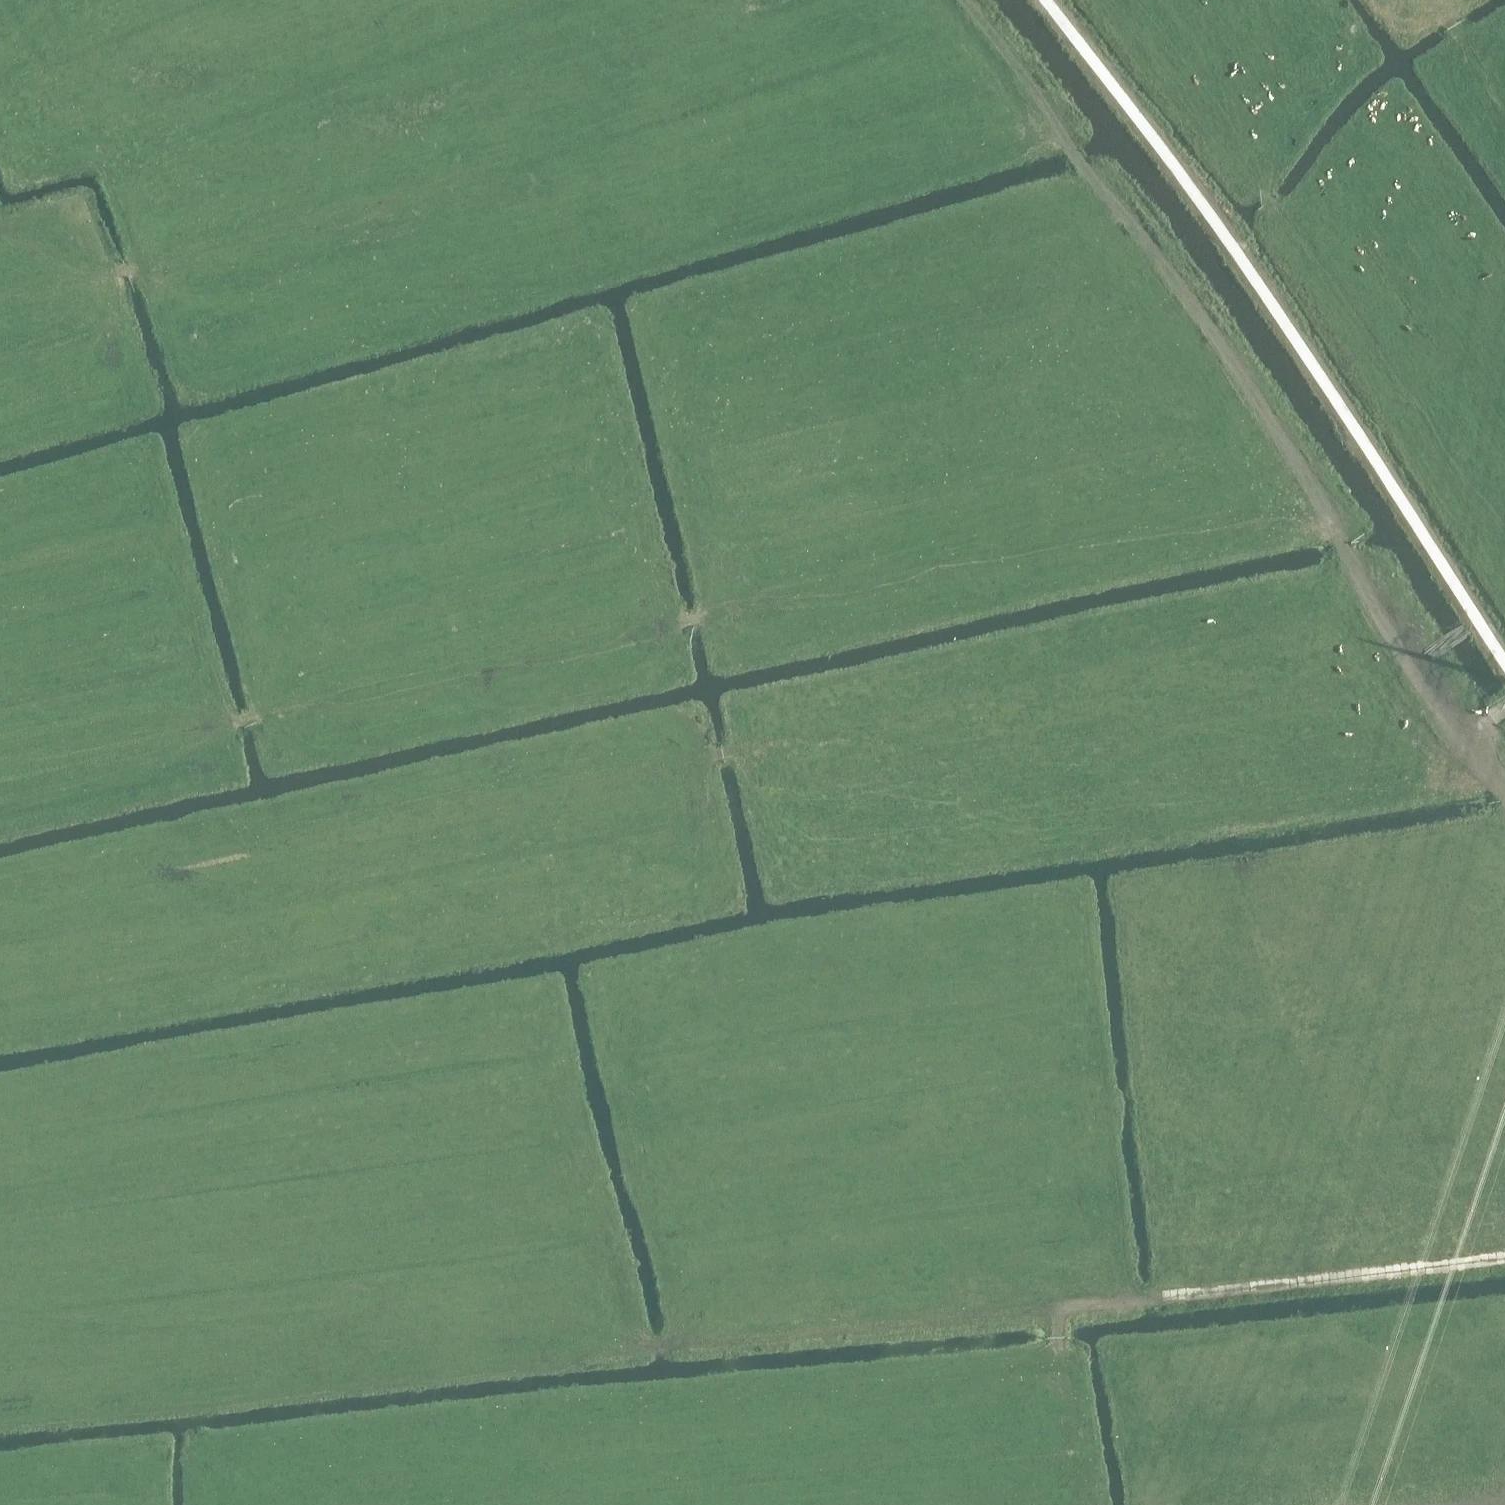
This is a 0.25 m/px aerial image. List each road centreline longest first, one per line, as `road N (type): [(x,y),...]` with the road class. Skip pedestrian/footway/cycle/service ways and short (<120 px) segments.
road 1 (track): [(1504,1258),(582,1354)]
road 2 (track): [(966,0),(1222,346),(1449,727),(1471,730),(1492,719)]

